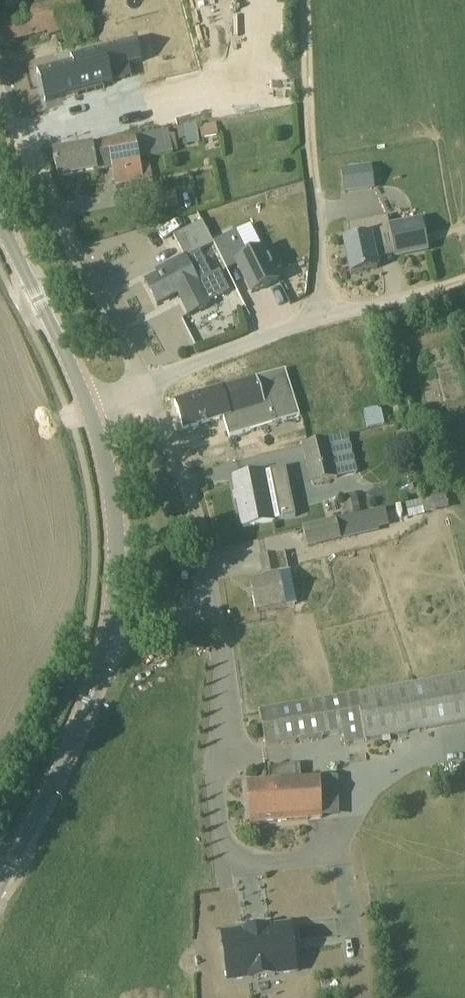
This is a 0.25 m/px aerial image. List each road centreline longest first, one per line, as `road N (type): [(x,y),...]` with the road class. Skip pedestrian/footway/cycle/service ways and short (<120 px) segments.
road 1 (track): [(464,274),(326,316),(304,0)]
road 2 (unclassified): [(112,637),(203,610),(219,584),(216,543),(148,377)]
road 3 (residential): [(148,377),(7,108),(0,78)]
road 4 (tertiary): [(0,883),(89,703),(112,637)]
road 5 (tertiary): [(112,637),(117,552),(89,409)]
road 6 (tertiary): [(89,409),(0,205)]
road 7 (unclassified): [(148,377),(326,316)]

